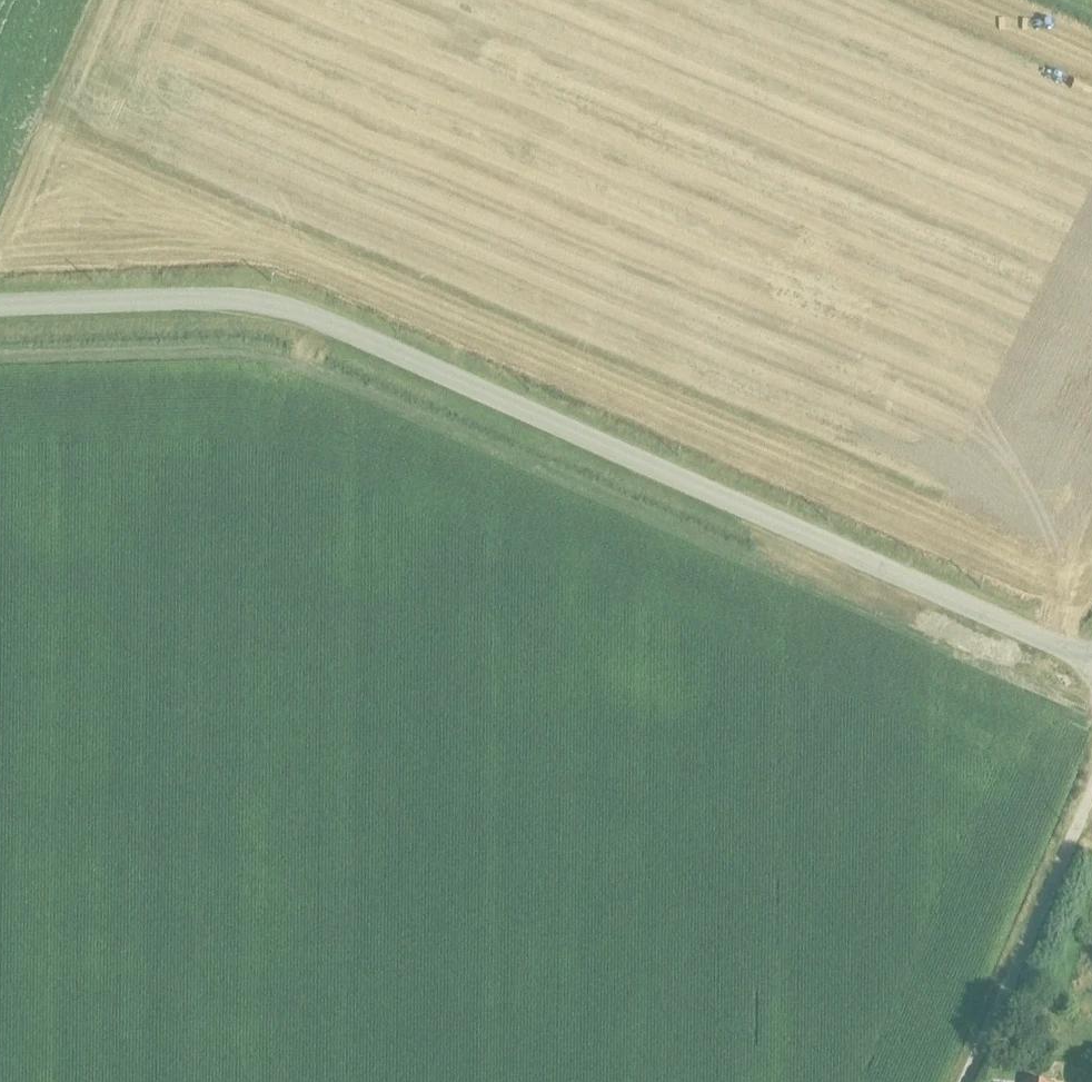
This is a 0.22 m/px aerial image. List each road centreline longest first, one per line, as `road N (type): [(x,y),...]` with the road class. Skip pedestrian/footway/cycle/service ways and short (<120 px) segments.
road 1 (unclassified): [(0,307),(231,301),(306,316),(1091,662)]
road 2 (unclassified): [(966,1081),(1091,793)]

